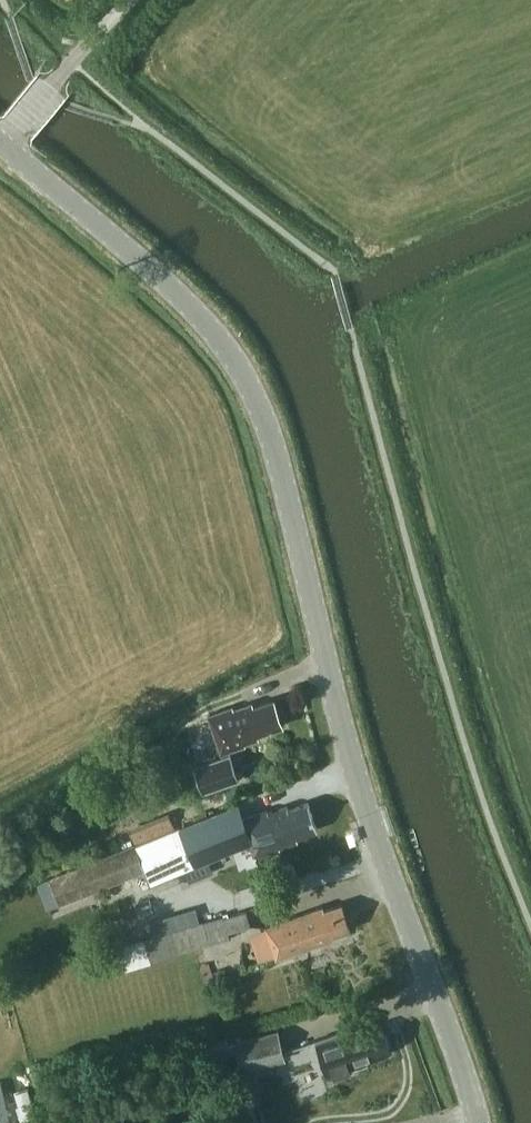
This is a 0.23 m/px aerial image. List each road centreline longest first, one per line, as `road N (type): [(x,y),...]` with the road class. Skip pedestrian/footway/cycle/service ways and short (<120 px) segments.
road 1 (secondary): [(478,1122),(374,833),(280,466),(255,397),(188,304),(3,144)]
road 2 (unclassified): [(3,144),(133,0)]

